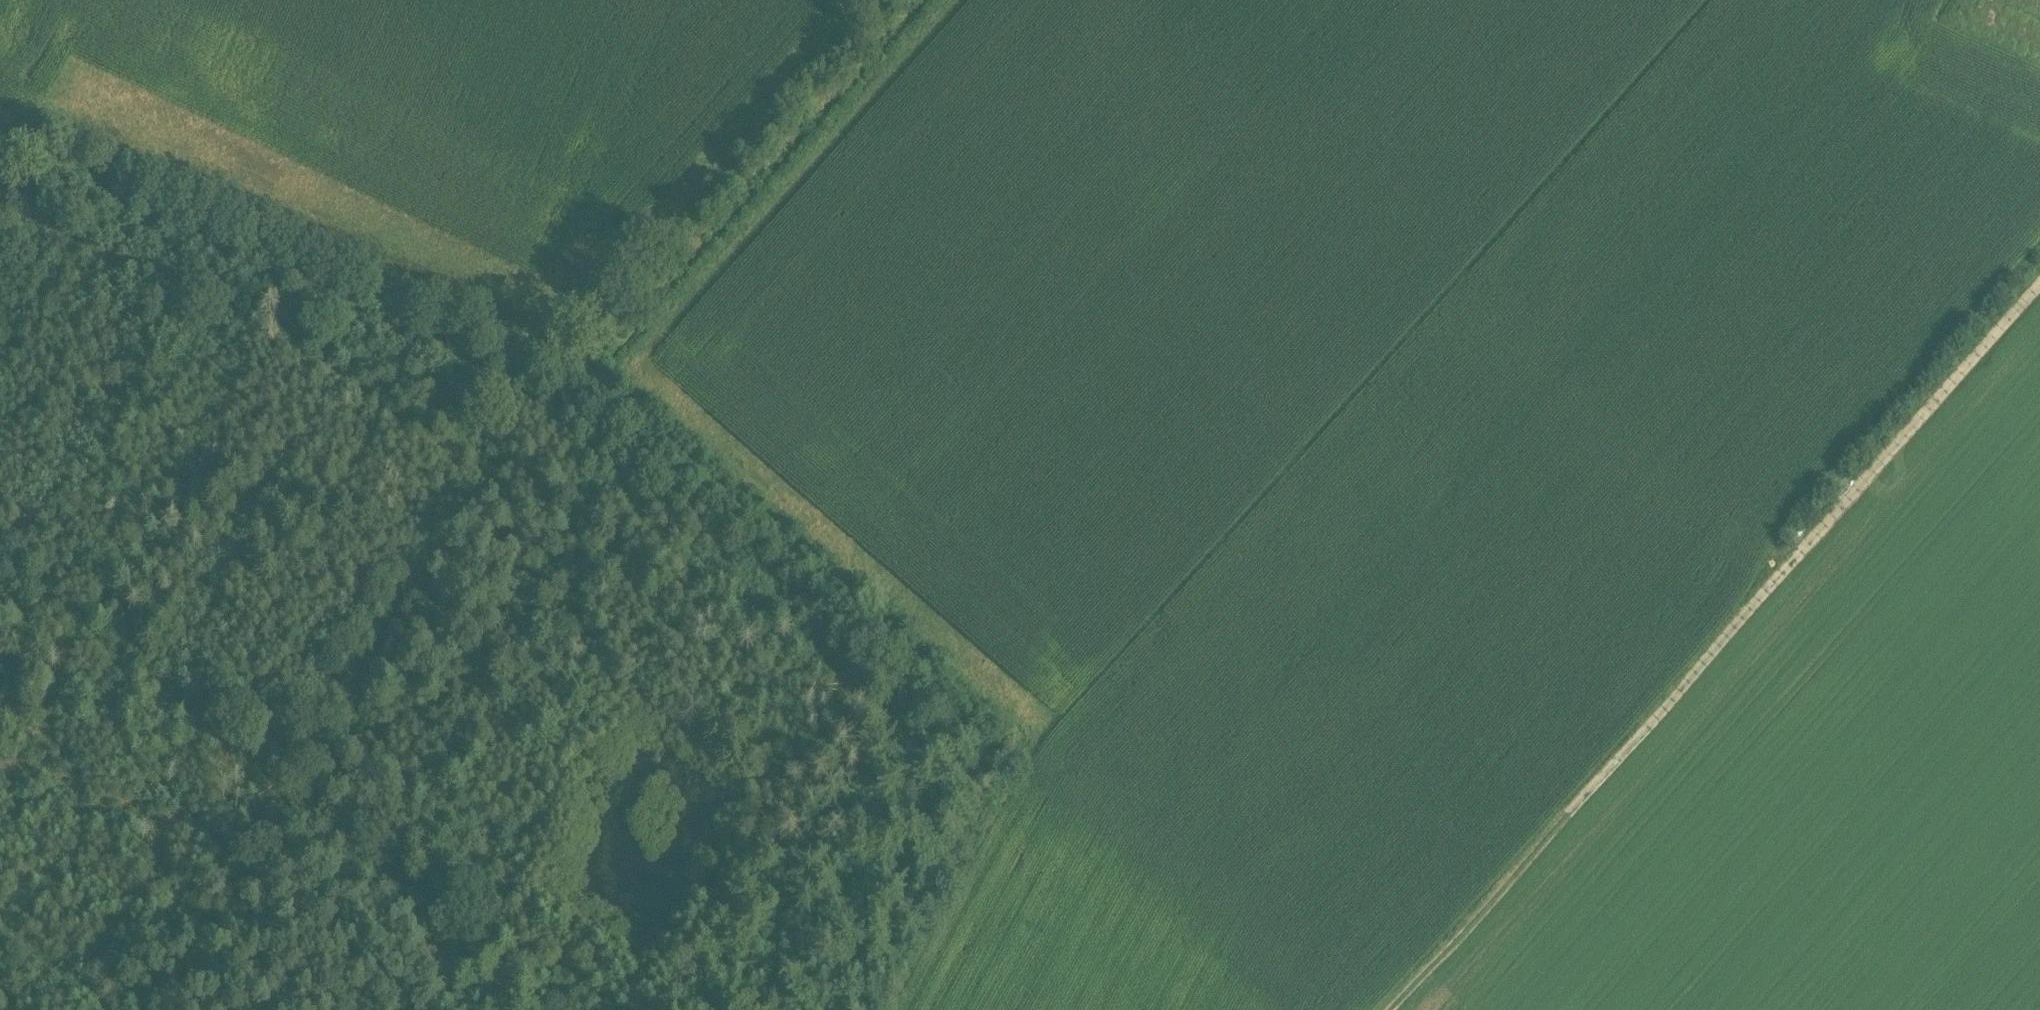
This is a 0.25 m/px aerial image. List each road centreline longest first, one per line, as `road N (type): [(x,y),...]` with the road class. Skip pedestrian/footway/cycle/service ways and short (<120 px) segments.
road 1 (track): [(1568,812),(2039,283)]
road 2 (track): [(1568,812),(1391,1009)]

